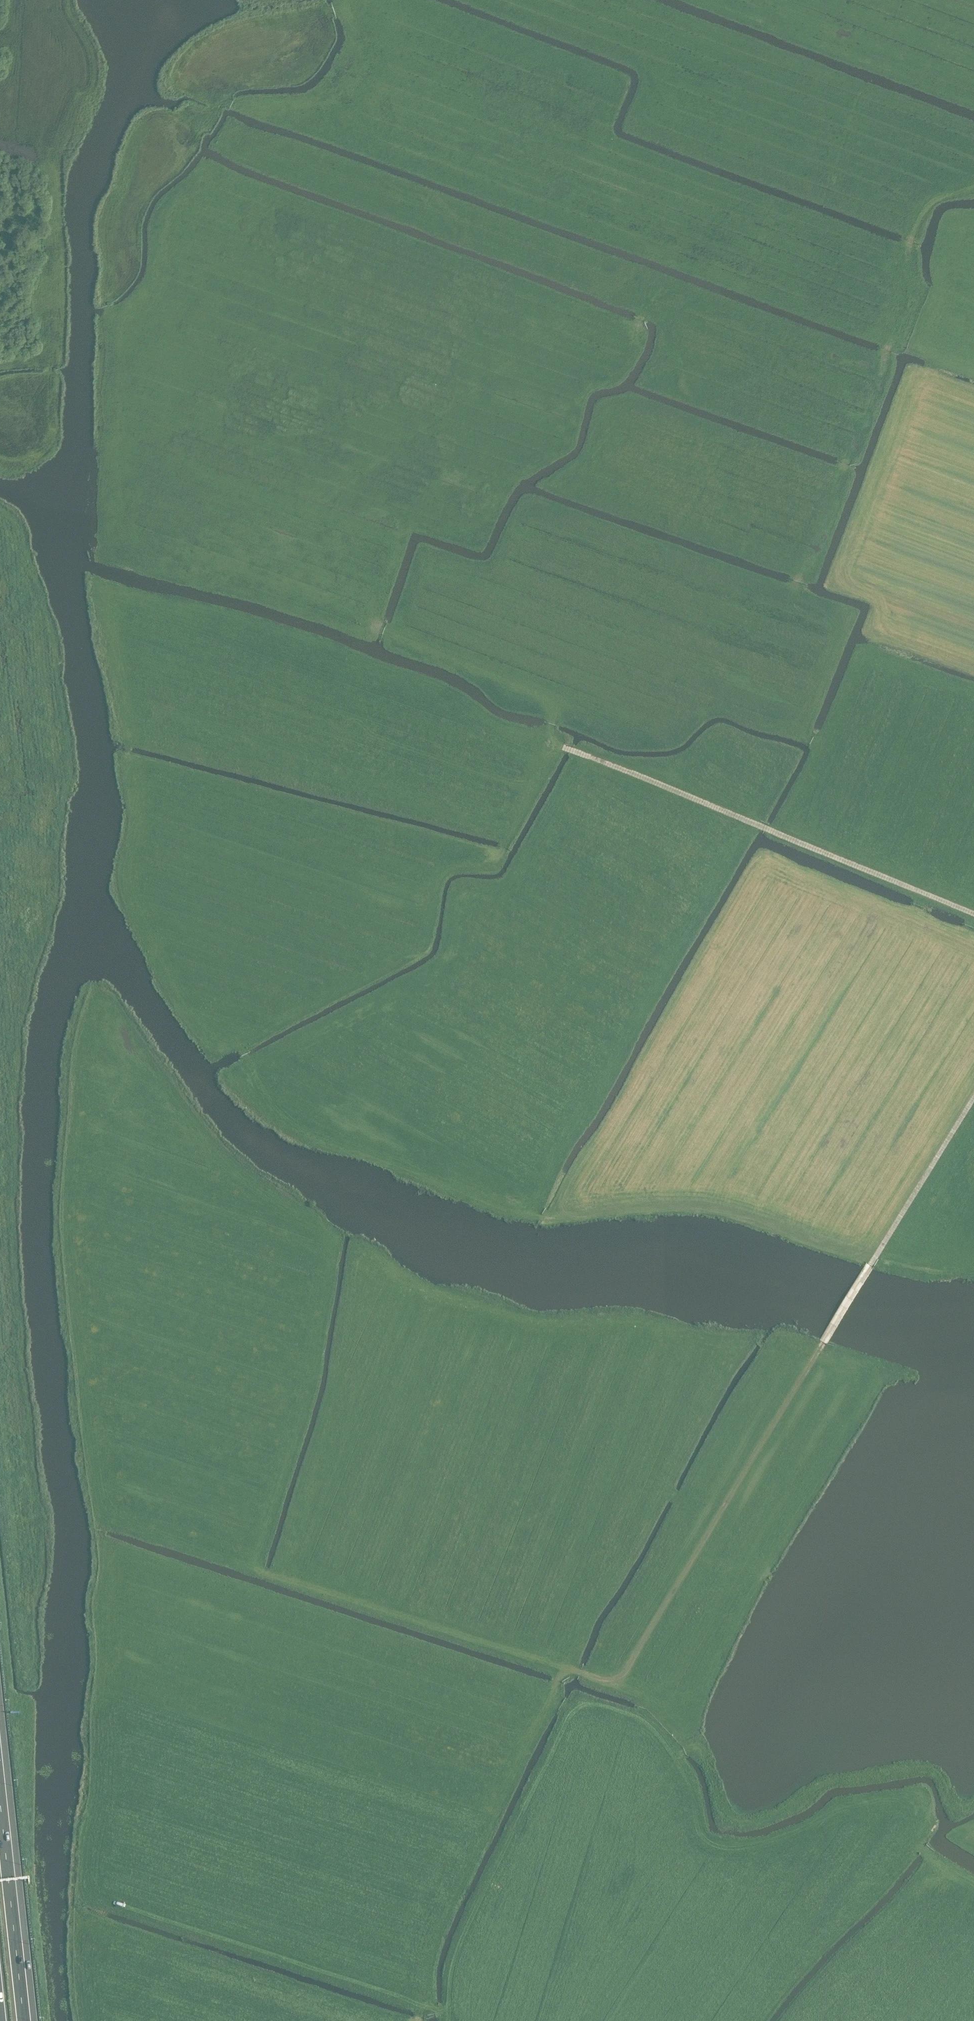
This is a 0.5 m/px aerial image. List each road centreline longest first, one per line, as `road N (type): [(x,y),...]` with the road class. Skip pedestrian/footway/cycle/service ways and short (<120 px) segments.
road 1 (track): [(559,1668),(608,1683),(623,1676),(973,1095)]
road 2 (track): [(370,627),(540,691),(554,713),(551,739),(561,747),(973,915)]
road 3 (track): [(796,587),(909,310),(917,224),(941,194),(973,186)]
road 4 (motorway): [(27,2020),(0,1765)]

